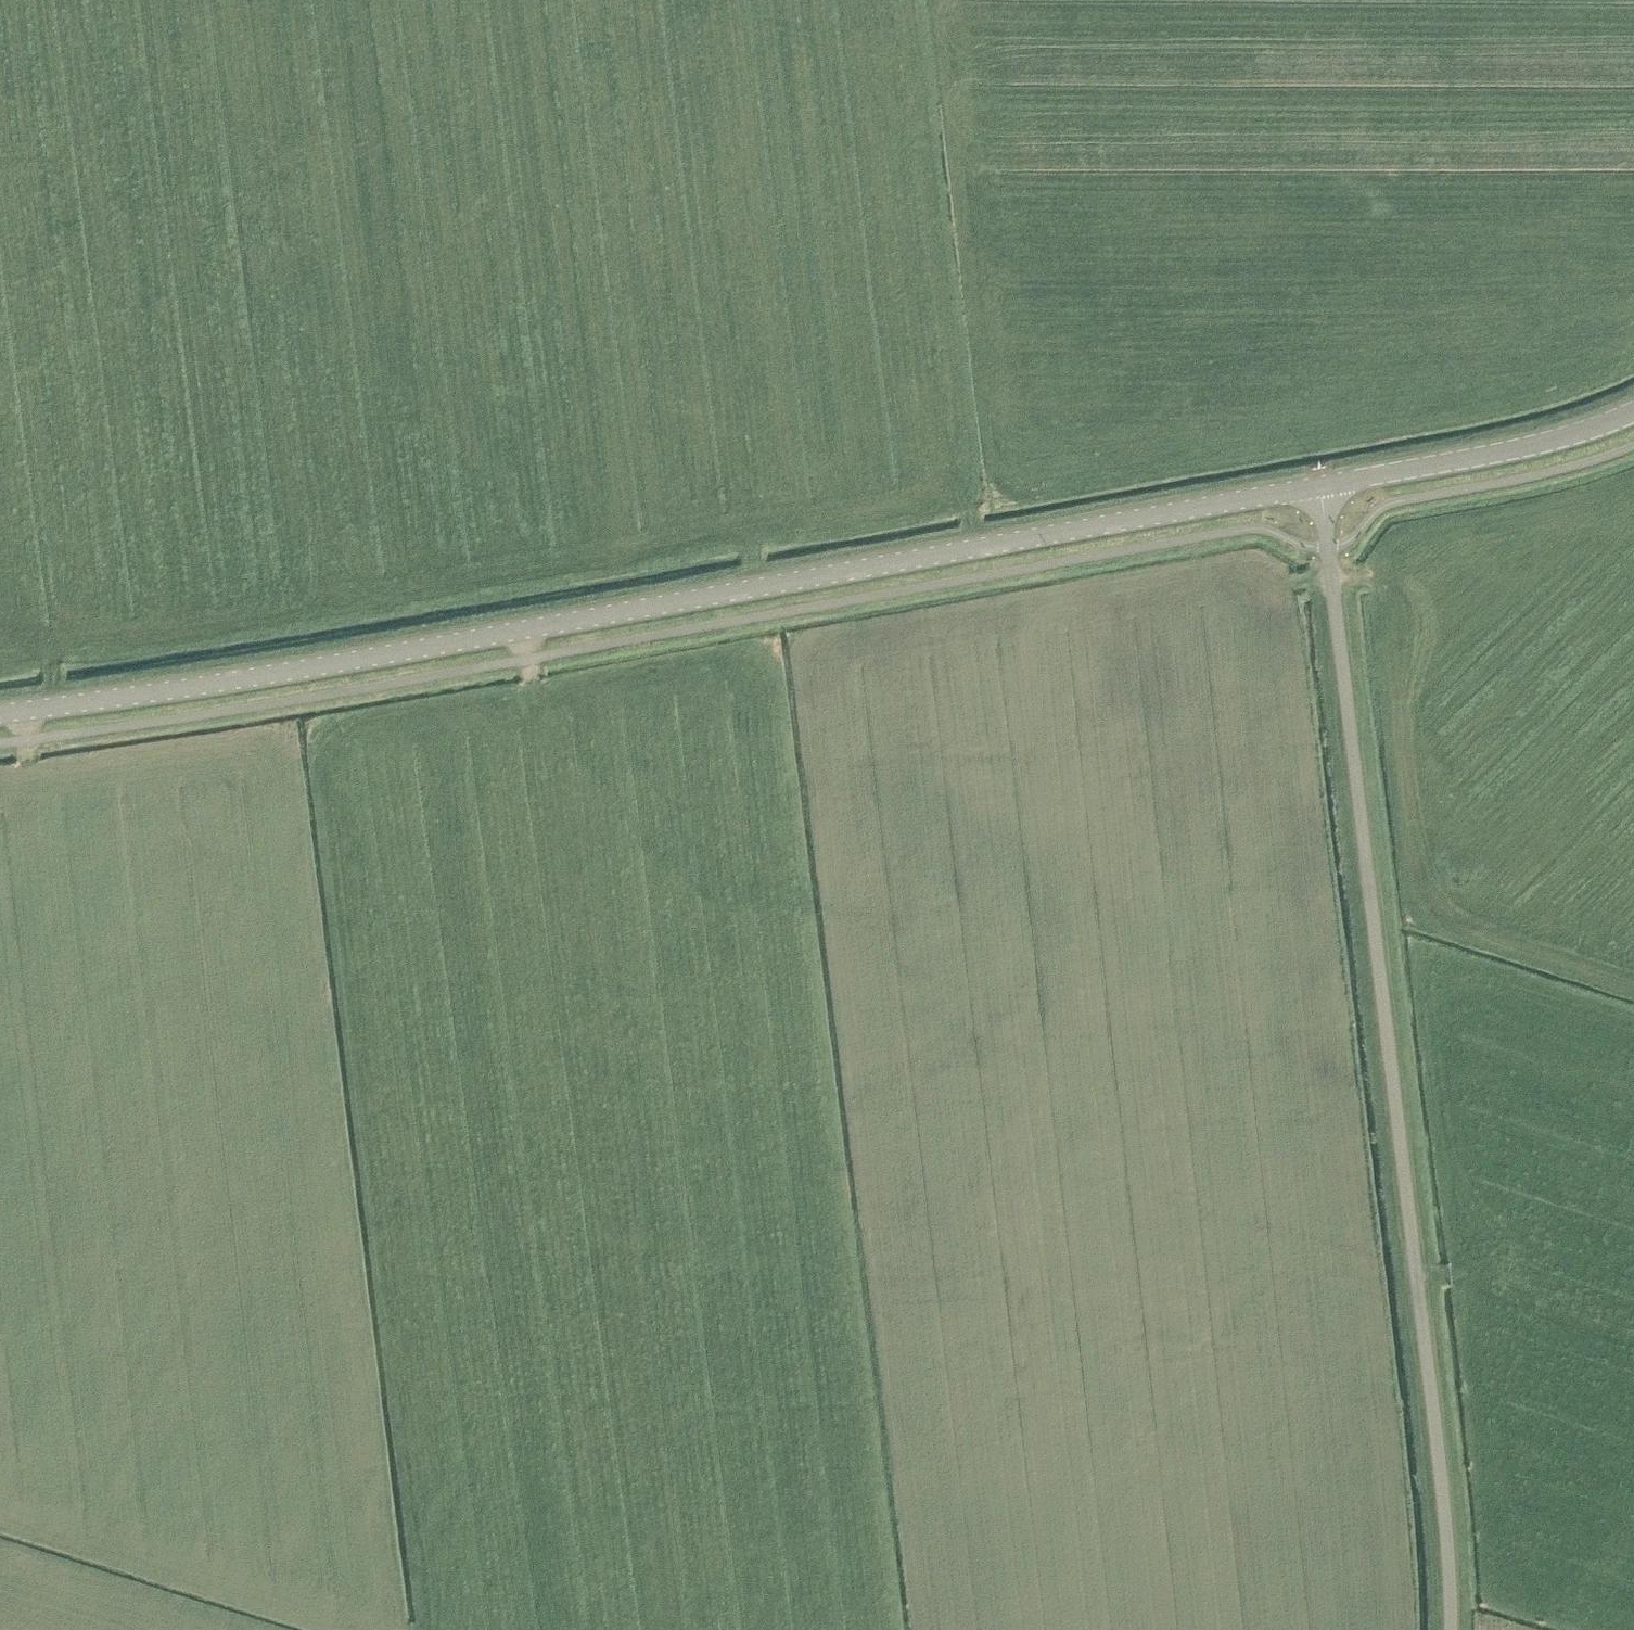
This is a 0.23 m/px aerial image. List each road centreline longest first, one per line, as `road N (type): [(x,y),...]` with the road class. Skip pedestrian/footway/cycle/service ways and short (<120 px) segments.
road 1 (tertiary): [(0,712),(240,679),(1322,483)]
road 2 (unclassified): [(1465,1629),(1322,483)]
road 3 (tertiary): [(1322,483),(1567,436),(1633,412)]

